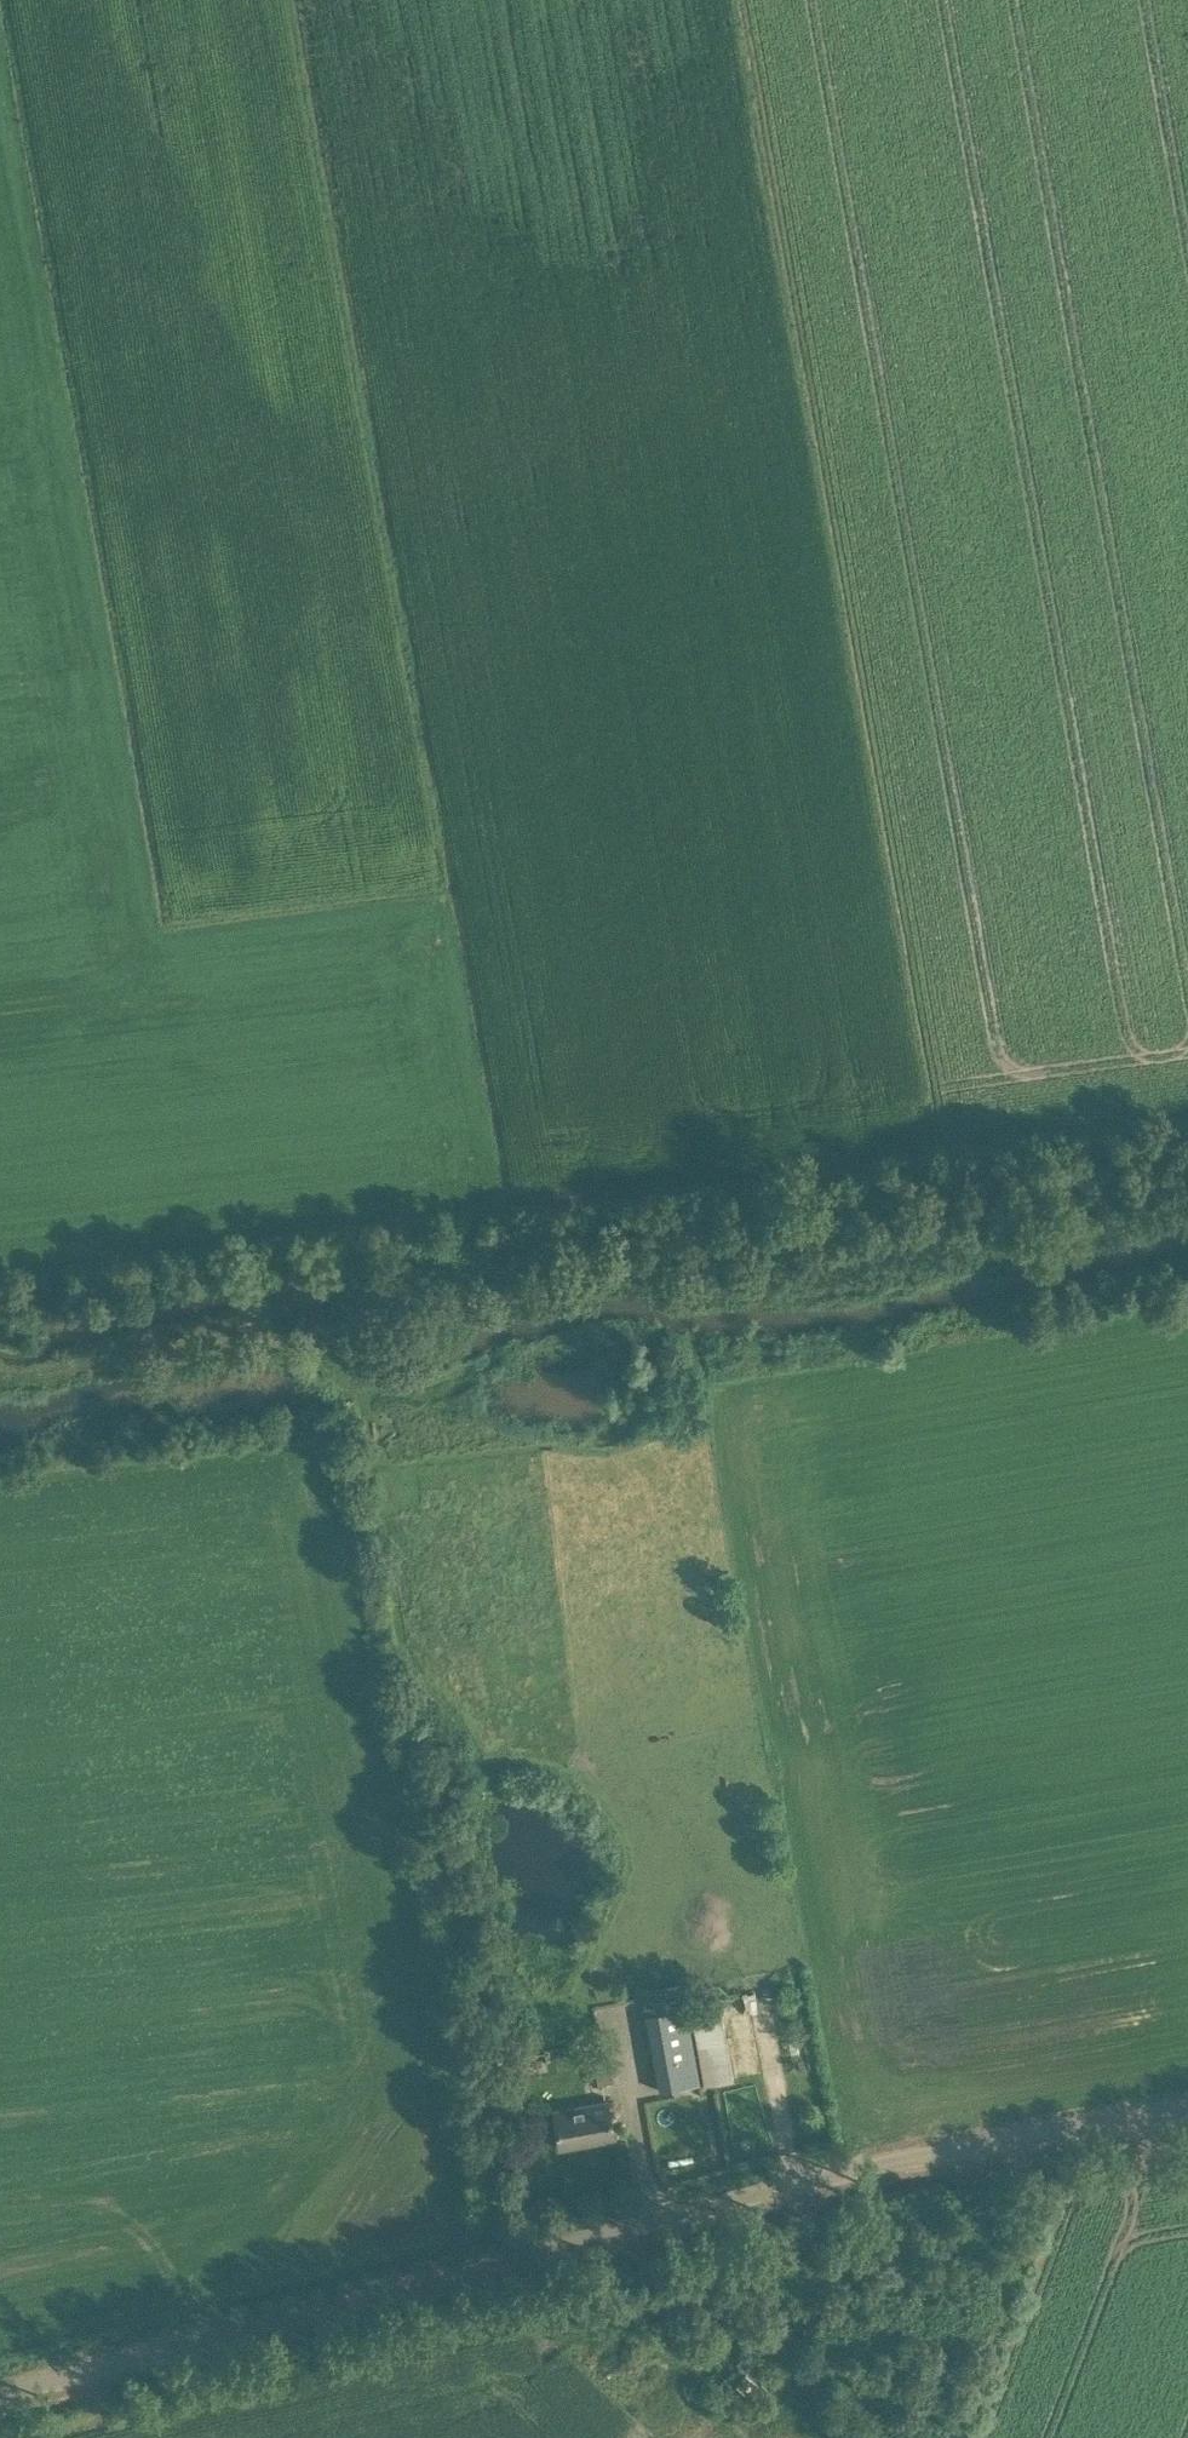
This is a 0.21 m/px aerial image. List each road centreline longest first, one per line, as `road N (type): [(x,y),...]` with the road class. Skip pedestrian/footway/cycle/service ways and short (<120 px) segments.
road 1 (unclassified): [(0,2391),(650,2214),(1187,2108)]

